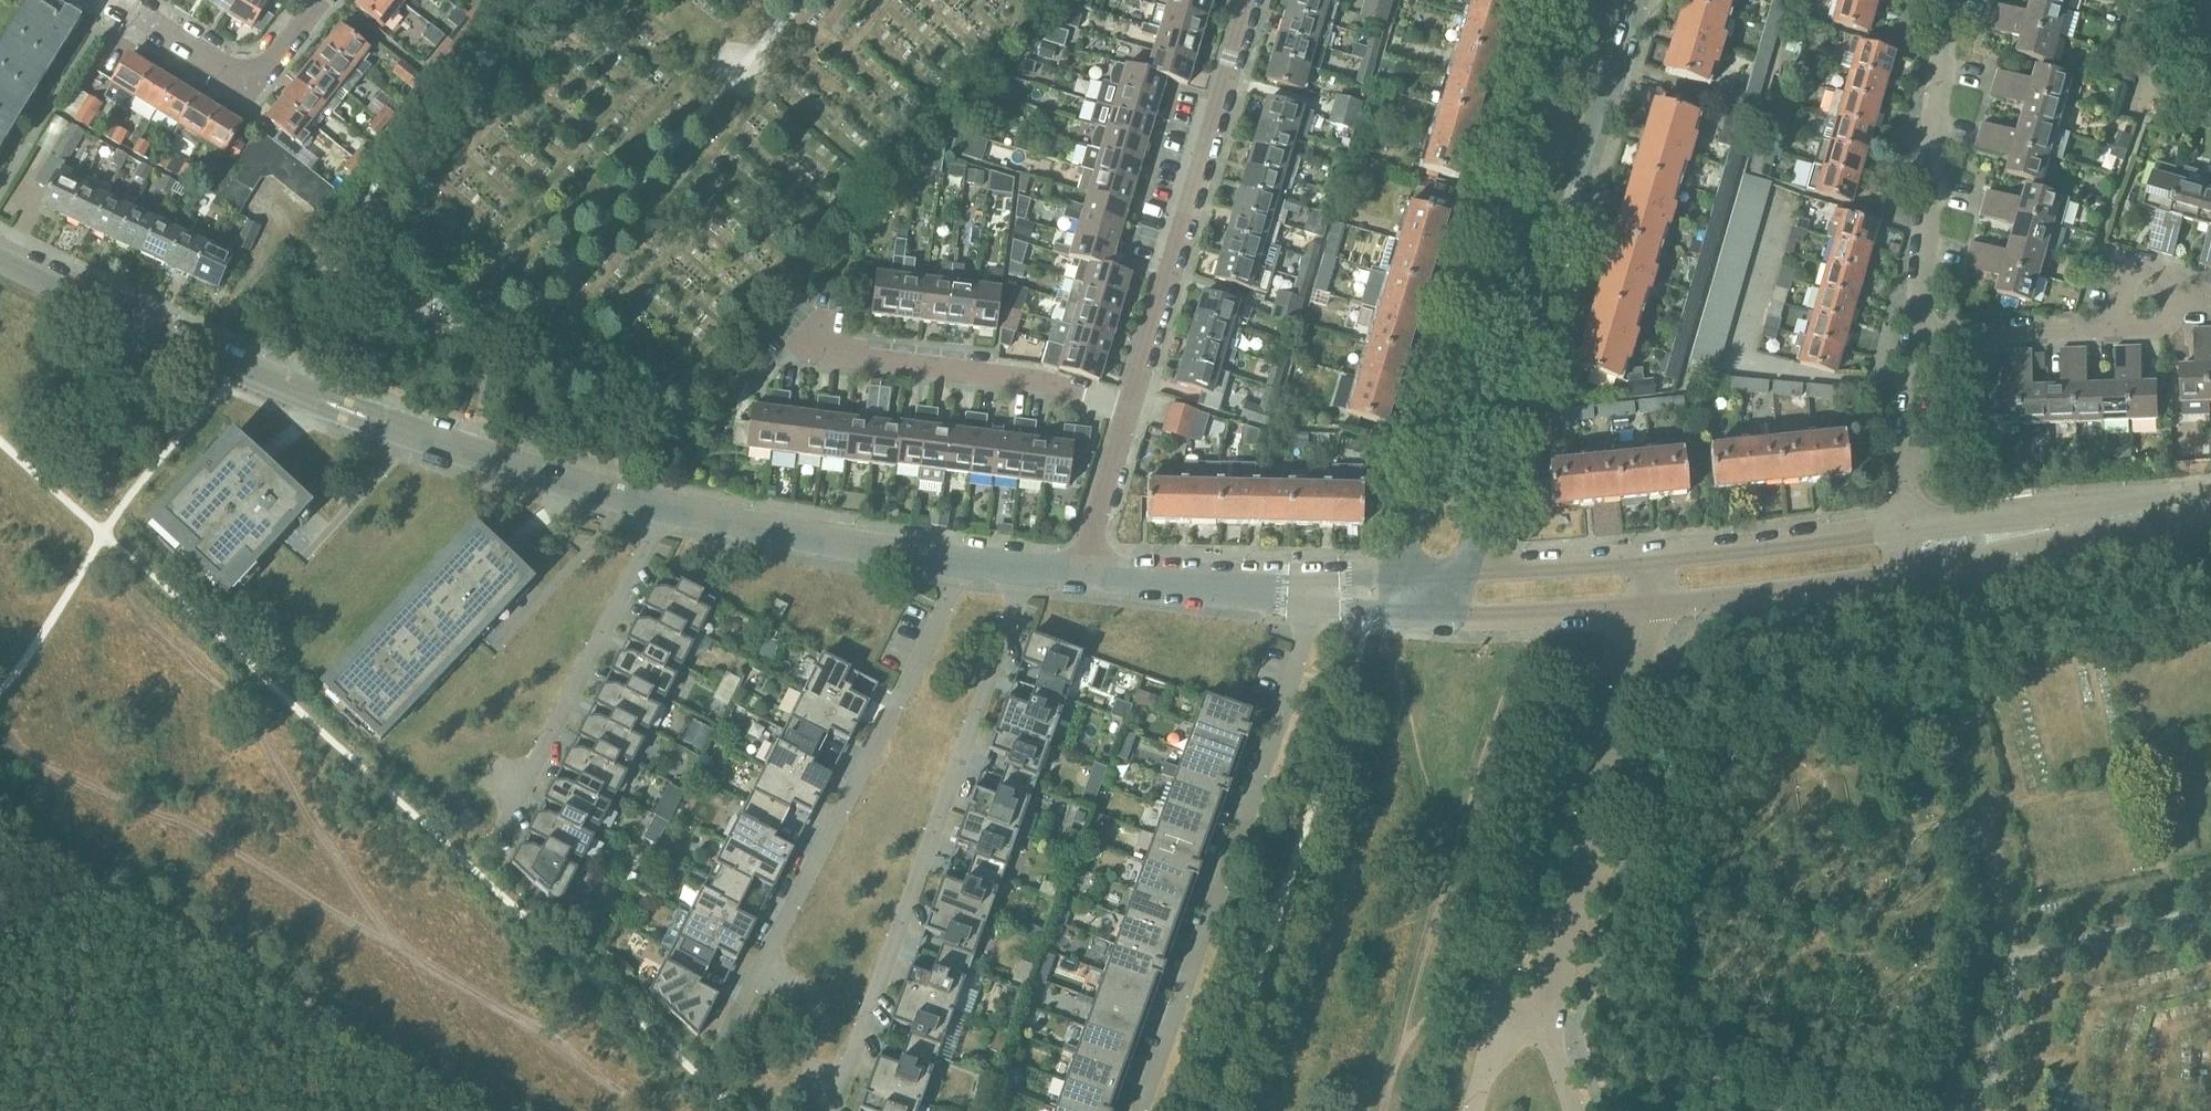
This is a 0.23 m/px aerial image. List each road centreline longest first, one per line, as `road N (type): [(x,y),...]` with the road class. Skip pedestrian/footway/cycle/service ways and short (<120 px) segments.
road 1 (residential): [(1562,0),(1369,599)]
road 2 (residential): [(1453,601),(1639,0)]
road 3 (residential): [(1035,571),(846,1110)]
road 4 (residential): [(1323,596),(1144,1110)]
road 5 (residential): [(971,562),(725,1038)]
road 6 (residential): [(1903,527),(1662,563),(1528,571),(1453,601)]
road 7 (residential): [(410,444),(239,372),(0,242)]
road 8 (residential): [(1453,601),(1533,616),(1660,611),(1901,569)]
road 9 (residential): [(1252,0),(1143,411)]
road 10 (residential): [(1143,411),(1040,383),(781,350)]
road 11 (residential): [(673,511),(518,815)]
road 12 (residential): [(1920,334),(1947,0)]
road 13 (residential): [(971,562),(673,511)]
road 14 (residential): [(327,0),(263,74),(232,76),(110,0)]
road 15 (residential): [(1920,334),(2113,327),(2134,265)]
road 16 (residential): [(642,503),(410,444)]
road 17 (residential): [(1323,596),(1088,576)]
road 18 (residential): [(1901,569),(2052,544),(2100,520)]
road 19 (residential): [(642,503),(502,646)]
road 20 (residential): [(2100,520),(2047,510),(1903,527)]
road 21 (residential): [(1903,527),(1920,334)]
road 22 (residential): [(1143,411),(1088,576)]
road 23 (residential): [(410,444),(307,554)]

